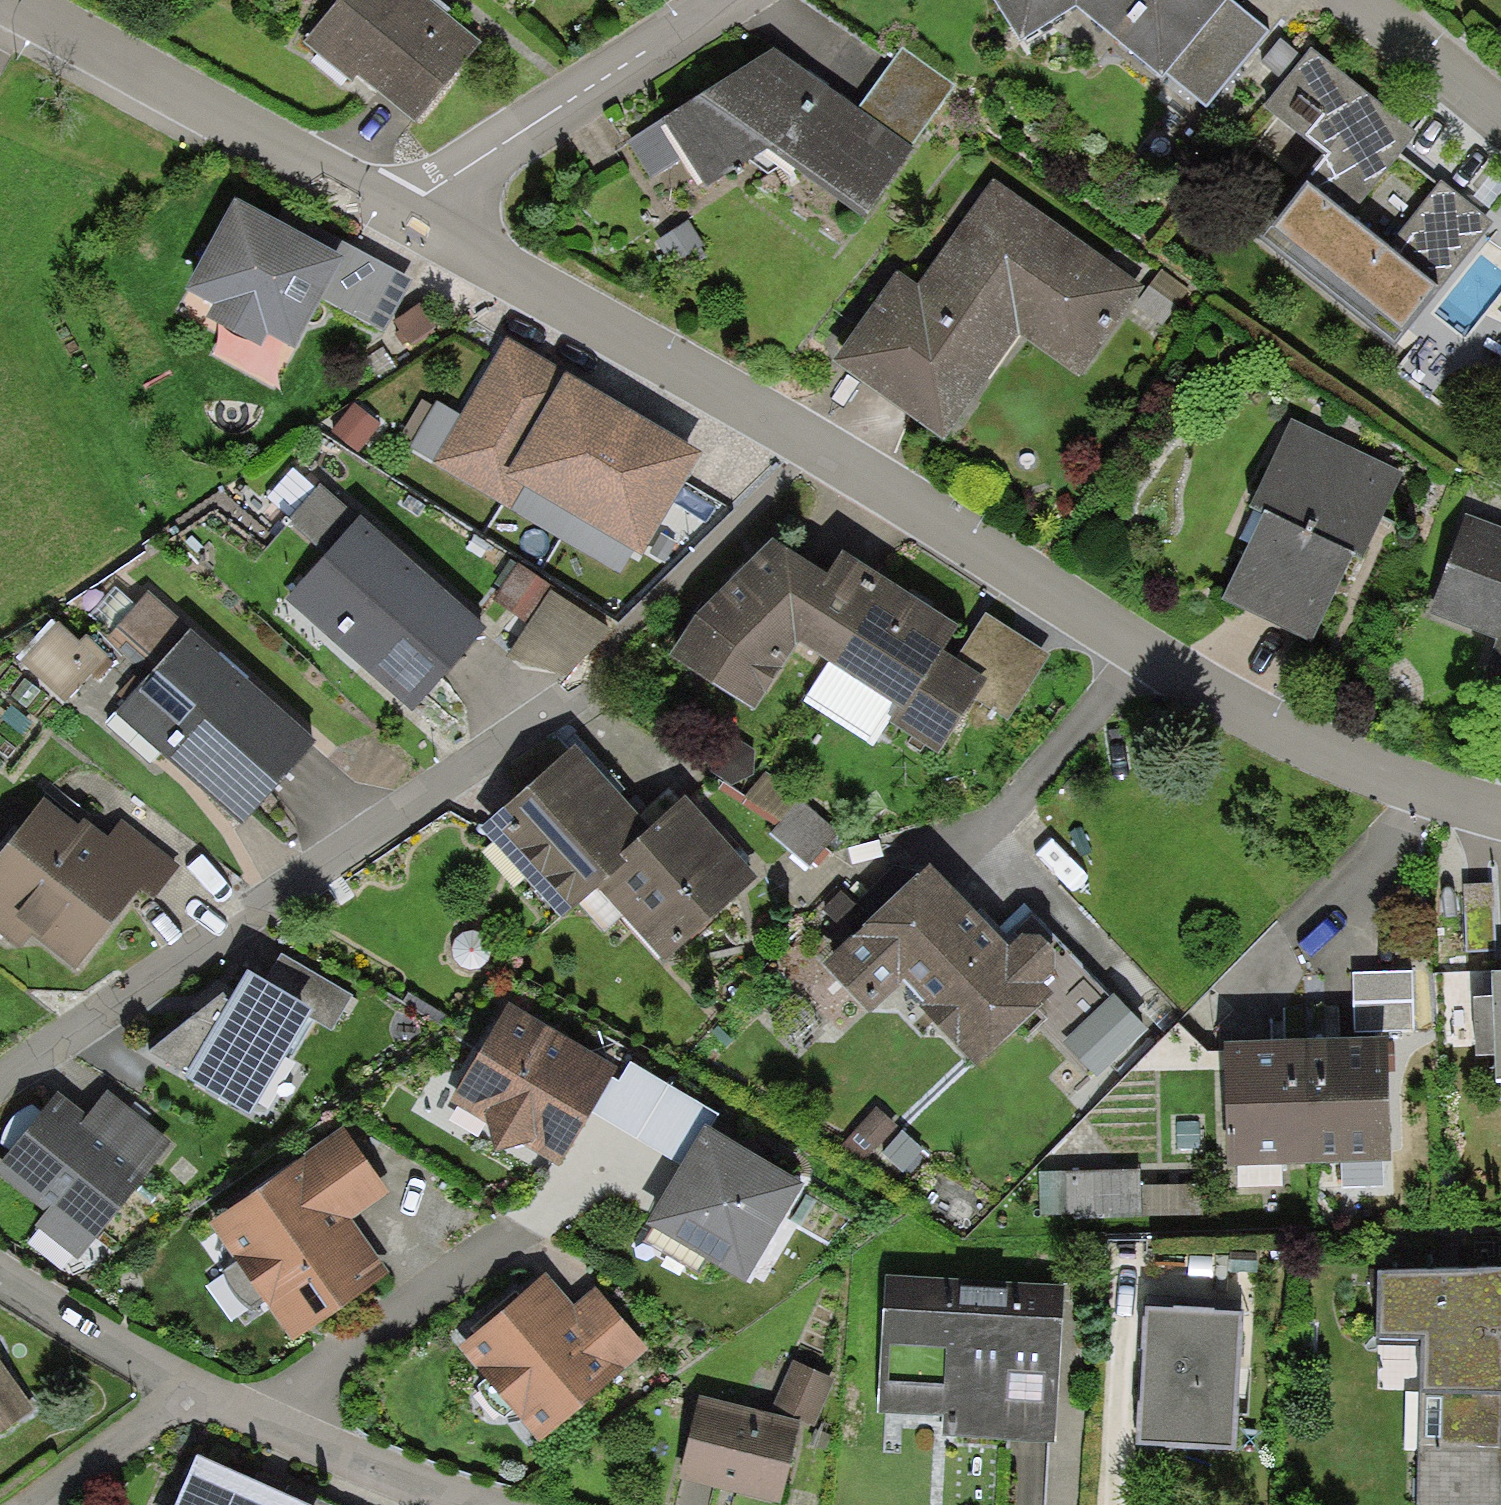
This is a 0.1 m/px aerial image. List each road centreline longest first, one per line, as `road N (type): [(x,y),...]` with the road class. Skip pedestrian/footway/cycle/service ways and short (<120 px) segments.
road 1 (residential): [(1500,814),(1299,746),(1192,689),(804,441),(403,214)]
road 2 (residential): [(0,1083),(583,695)]
road 3 (residential): [(403,214),(5,0)]
road 4 (residential): [(732,0),(403,214)]
road 5 (residential): [(191,1392),(456,1504)]
road 6 (residential): [(0,1262),(191,1392)]
road 7 (residential): [(191,1392),(31,1504)]
road 8 (residential): [(1500,109),(1370,0)]

